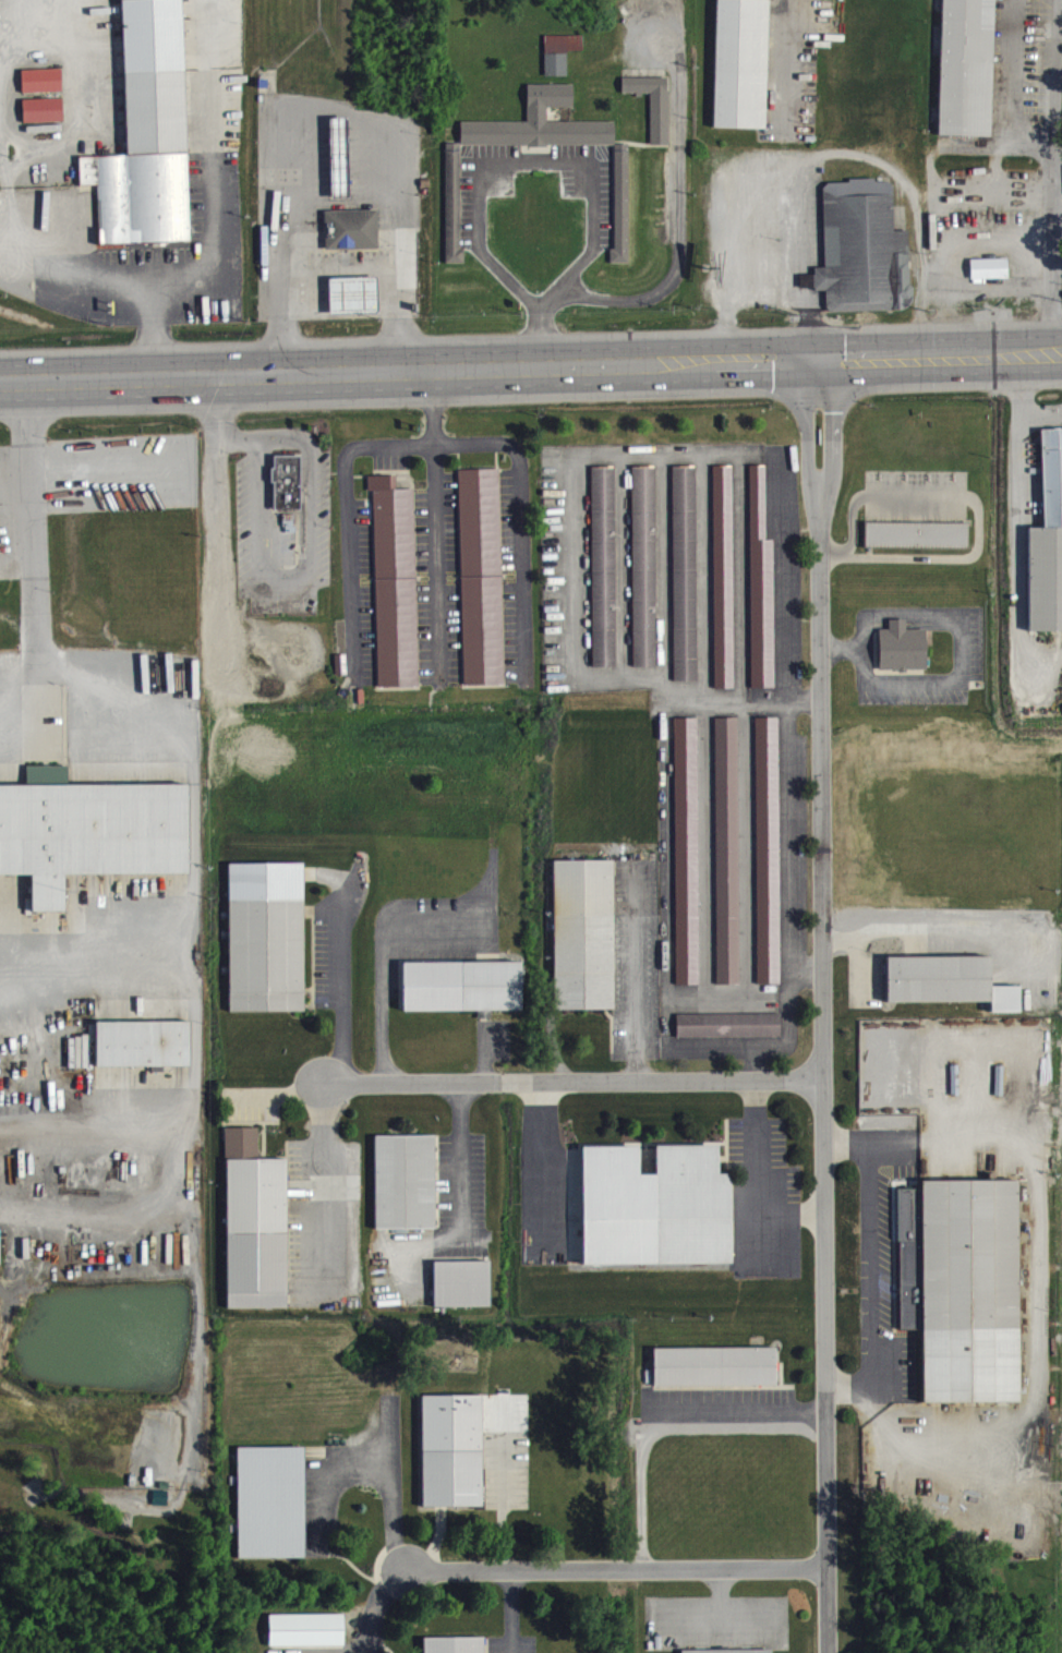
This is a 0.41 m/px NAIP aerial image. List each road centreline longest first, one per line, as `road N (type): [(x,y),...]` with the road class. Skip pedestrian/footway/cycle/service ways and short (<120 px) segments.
road 1 (residential): [(820,362),(829,1652)]
road 2 (primary): [(1061,354),(0,381)]
road 3 (residential): [(822,1082),(323,1079)]
road 4 (residential): [(829,1570),(409,1572)]

